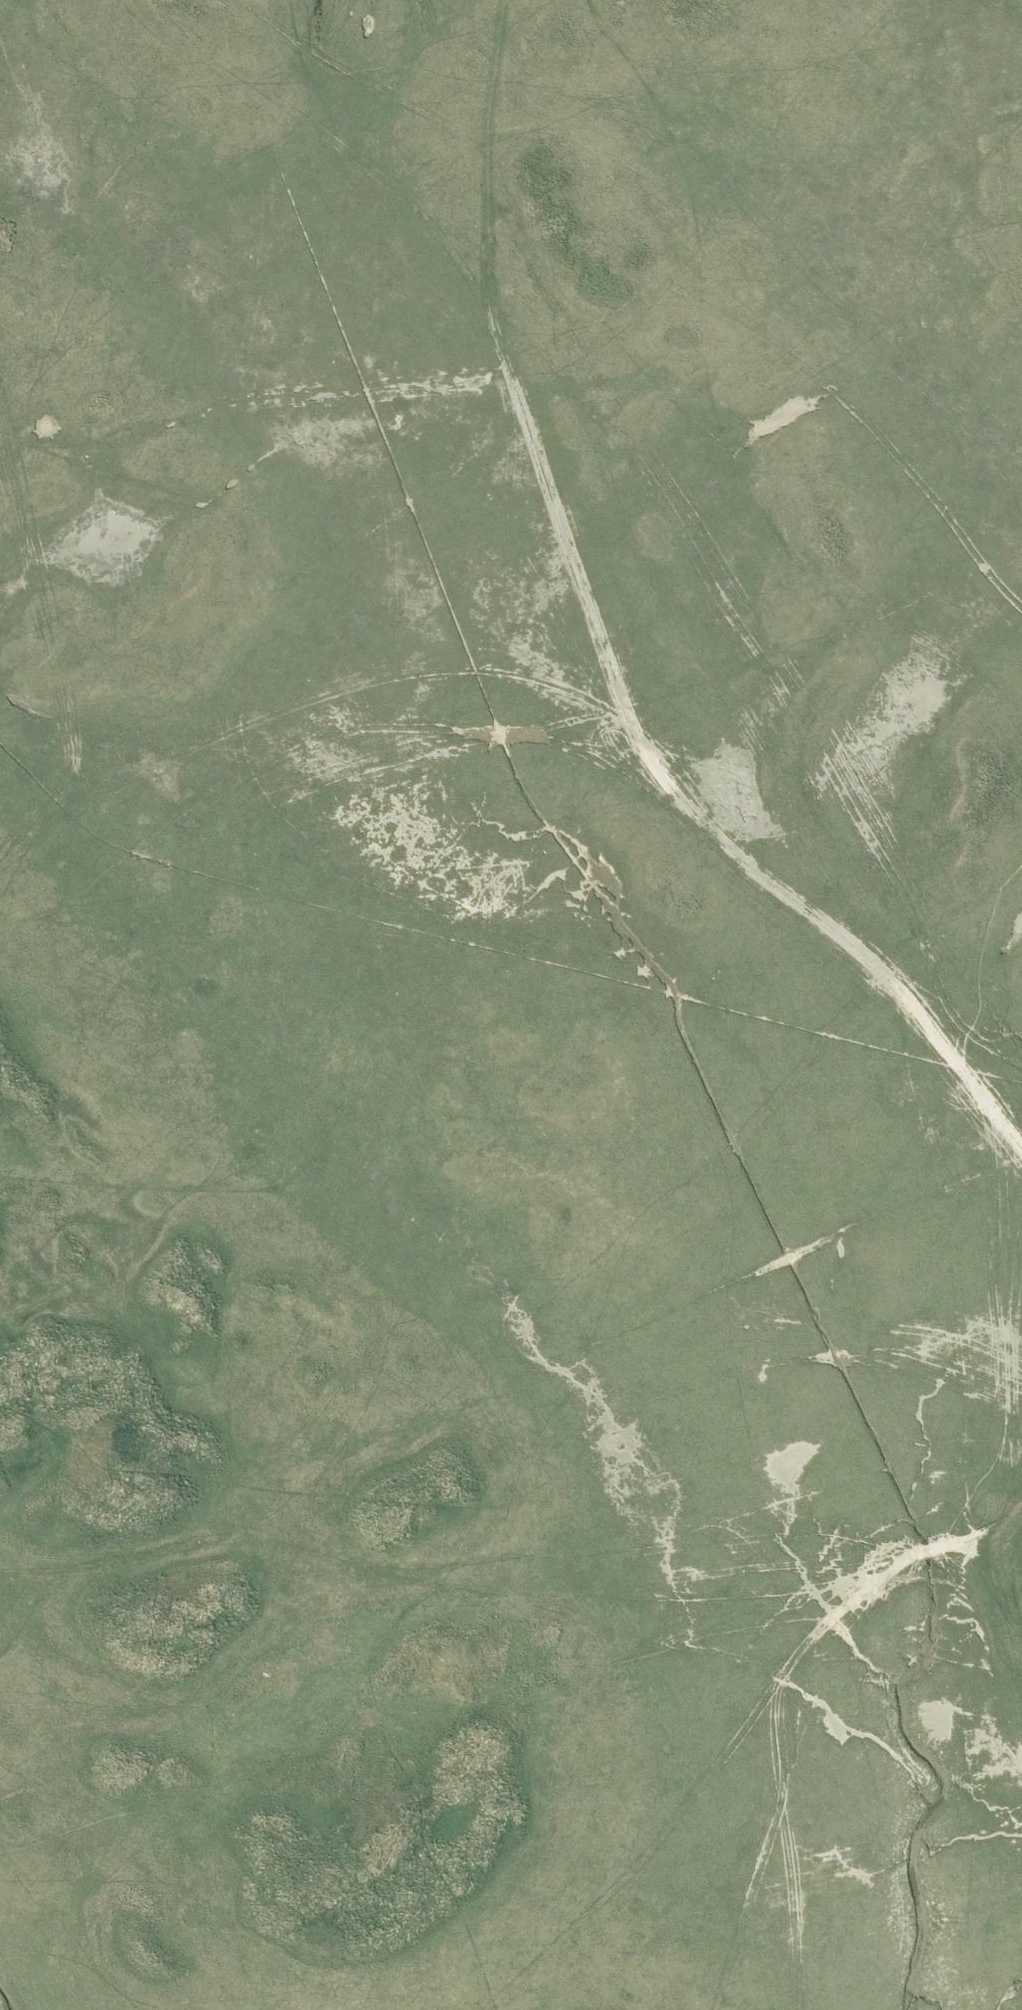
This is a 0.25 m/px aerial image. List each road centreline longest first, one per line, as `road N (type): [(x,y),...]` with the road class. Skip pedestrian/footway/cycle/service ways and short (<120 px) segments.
road 1 (track): [(505,0),(486,143),(500,346),(648,762),(730,850),(886,977),(1021,1148)]
road 2 (track): [(850,1585),(752,1604),(678,1606),(618,1604),(475,1577),(370,1590),(294,1622),(192,1697),(55,1738),(0,1768)]
road 3 (track): [(850,1585),(779,1694),(800,1930),(794,2009)]
road 4 (track): [(1021,1443),(978,1514),(976,1538),(999,1626),(1021,1665)]
road 5 (track): [(850,1585),(976,1538)]

